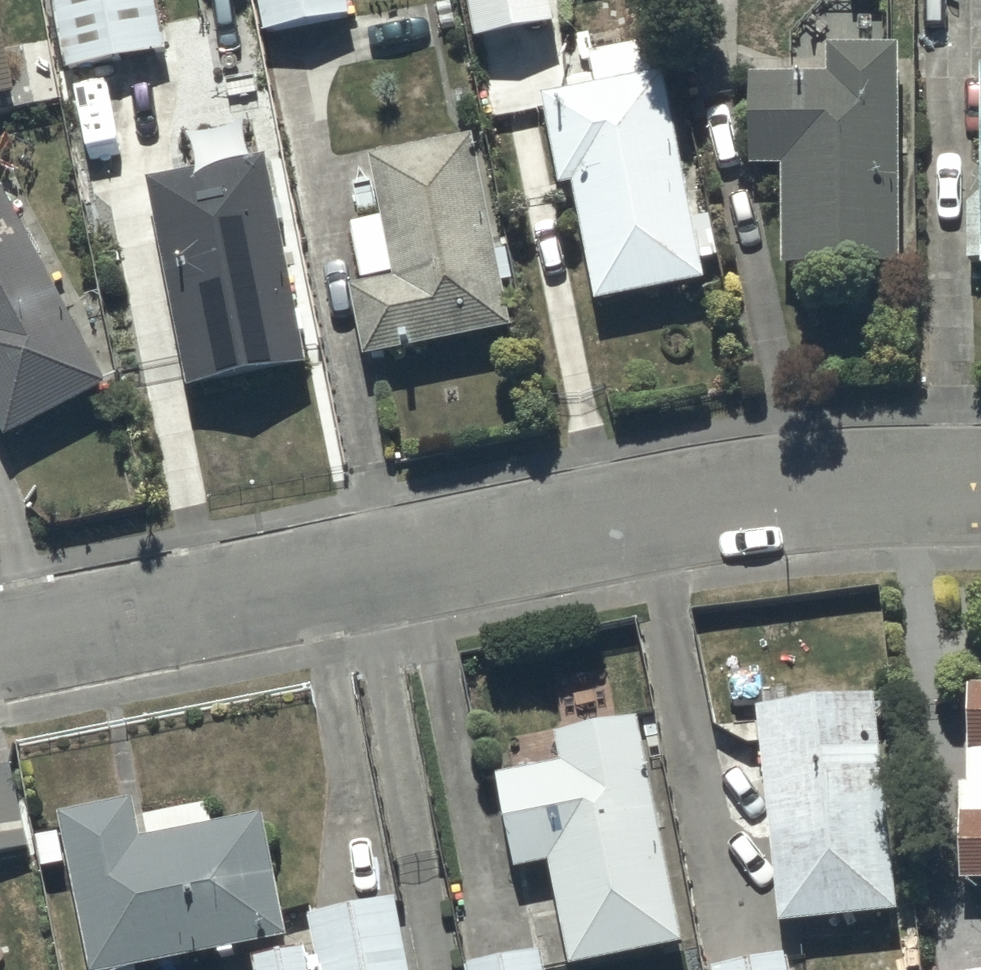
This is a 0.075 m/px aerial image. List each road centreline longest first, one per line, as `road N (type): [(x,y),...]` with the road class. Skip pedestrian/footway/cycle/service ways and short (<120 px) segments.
road 1 (residential): [(0,646),(698,504),(834,486),(980,486)]

